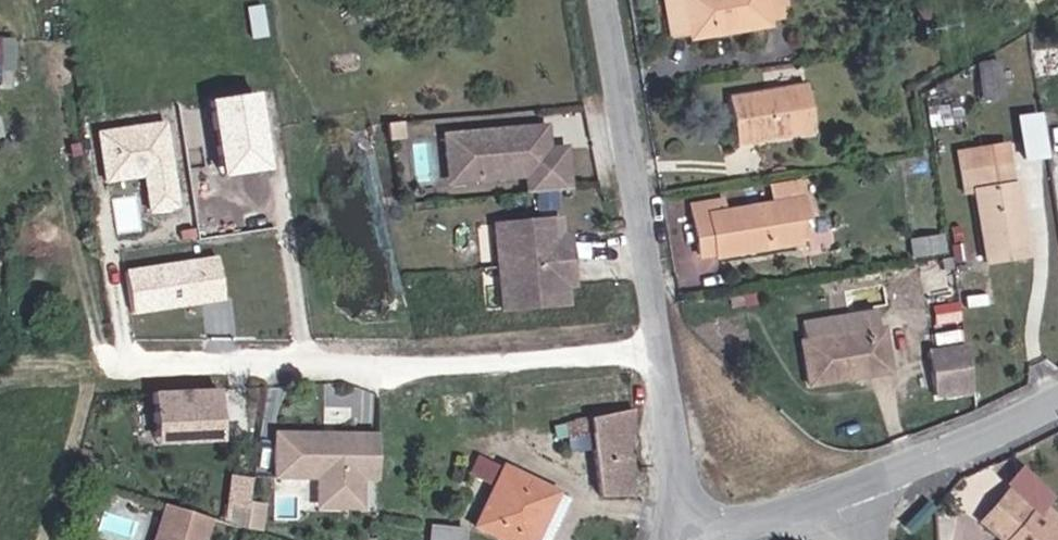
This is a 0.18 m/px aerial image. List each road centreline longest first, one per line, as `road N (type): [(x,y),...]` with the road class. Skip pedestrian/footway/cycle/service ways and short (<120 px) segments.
road 1 (residential): [(707,539),(605,0)]
road 2 (residential): [(1057,406),(823,512)]

